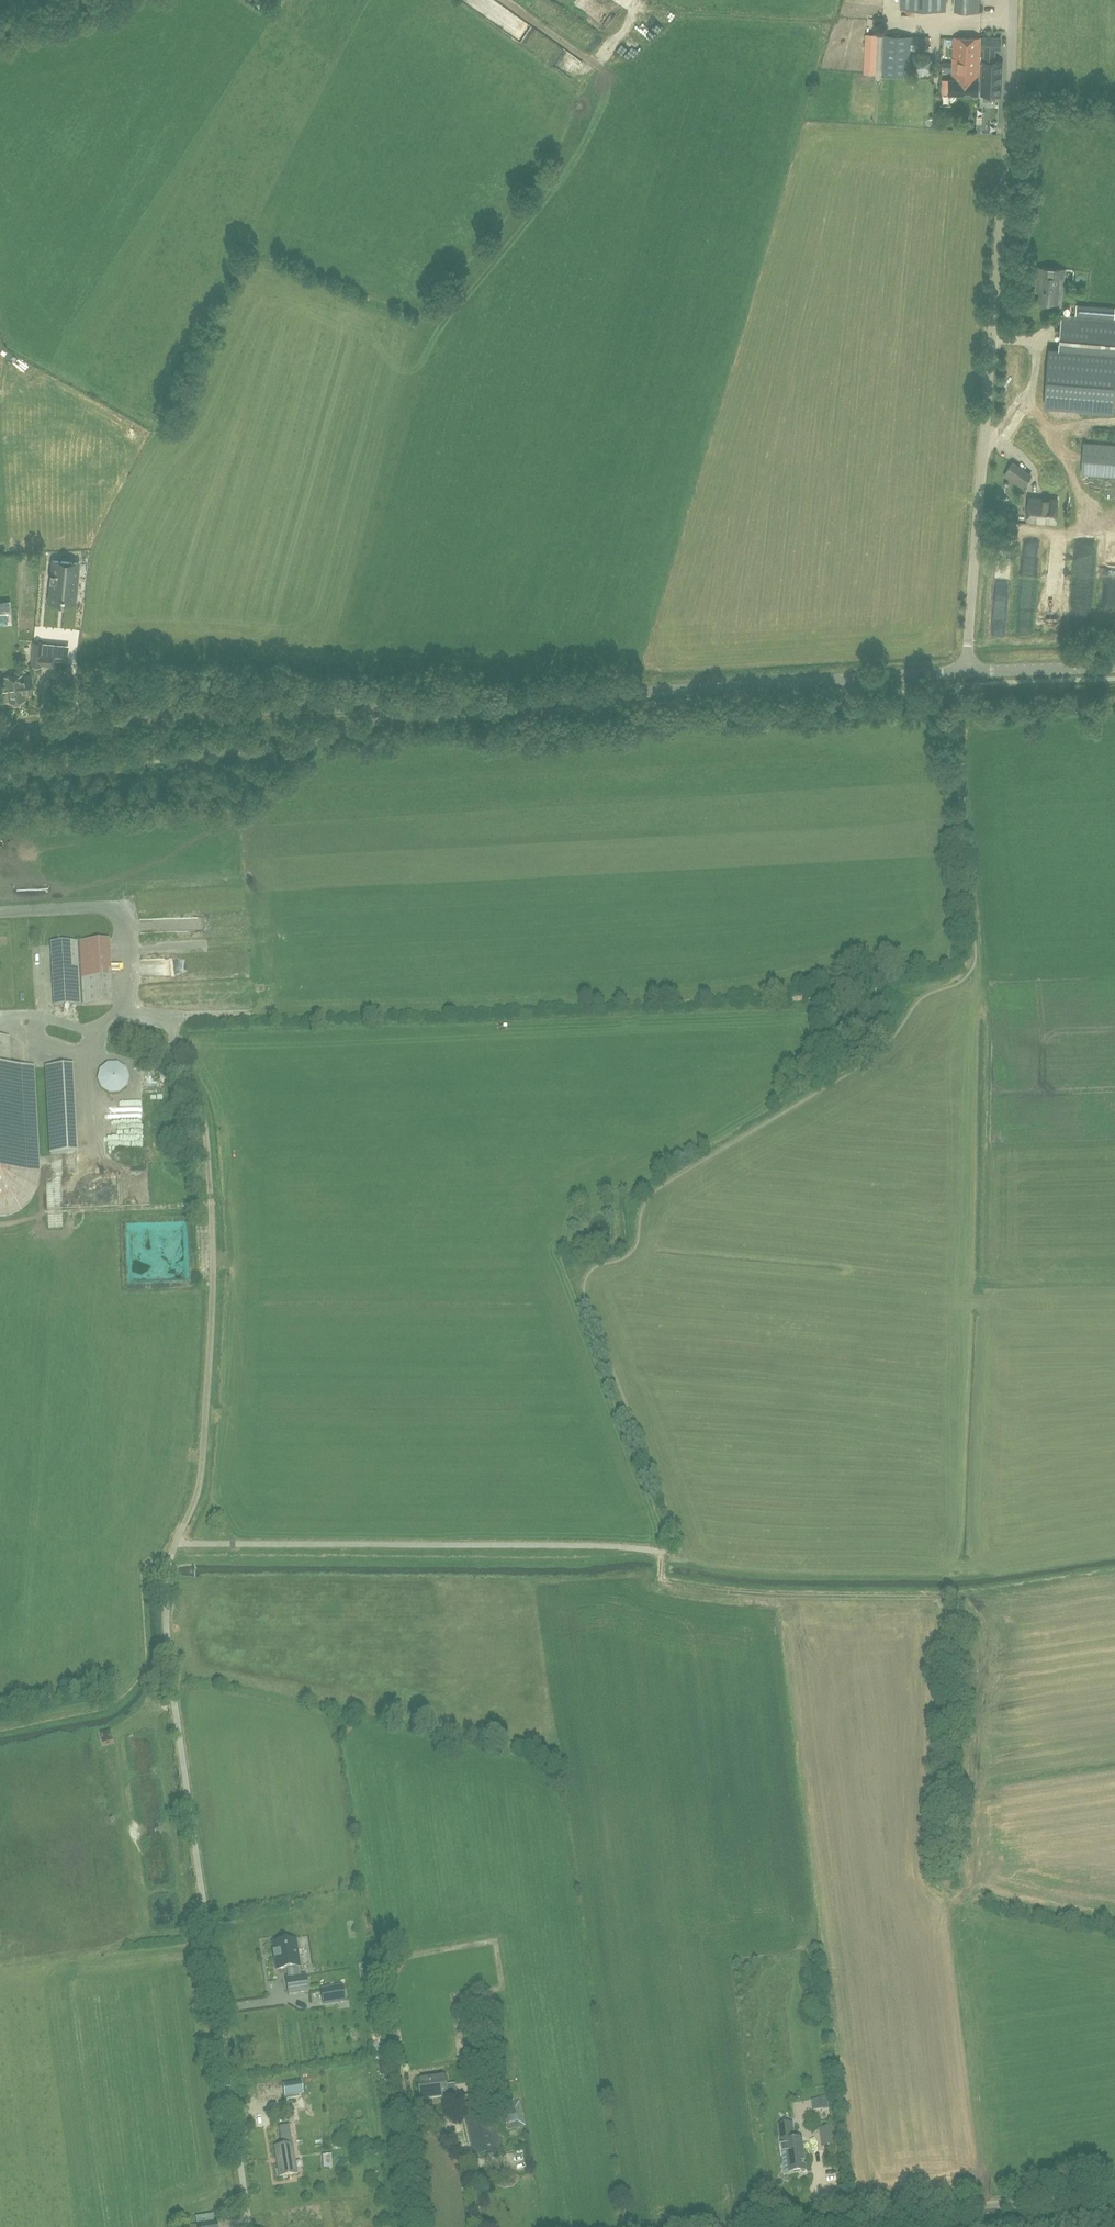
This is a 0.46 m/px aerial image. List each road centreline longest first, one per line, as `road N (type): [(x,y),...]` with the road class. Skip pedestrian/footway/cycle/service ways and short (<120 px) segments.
road 1 (tertiary): [(965,673),(139,718),(0,734)]
road 2 (unclassified): [(250,2226),(173,1697),(165,1588),(174,1542)]
road 3 (unclassified): [(965,673),(1002,280),(1013,0)]
road 4 (track): [(174,1542),(664,1551)]
road 5 (unclassified): [(855,2226),(1114,2189)]
road 6 (tertiary): [(965,673),(1114,669)]
road 7 (unclassified): [(0,32),(131,0)]

